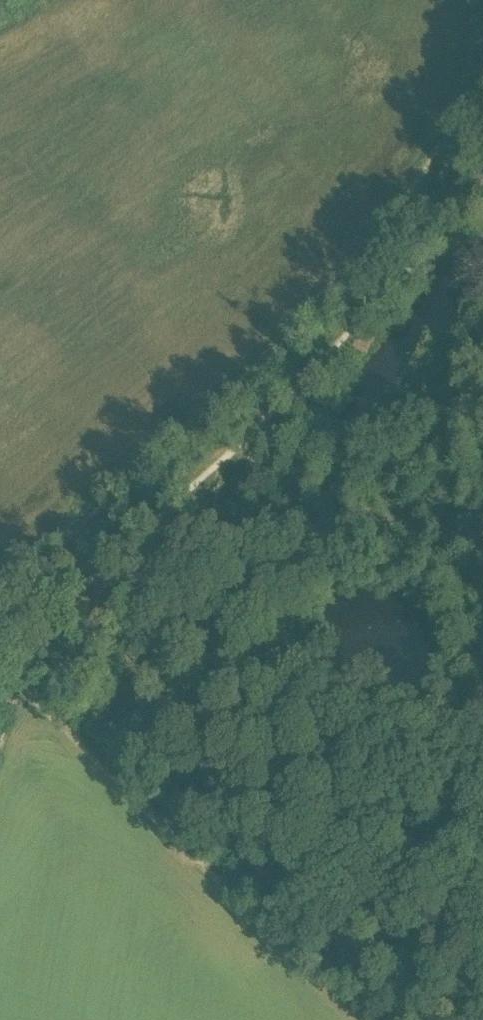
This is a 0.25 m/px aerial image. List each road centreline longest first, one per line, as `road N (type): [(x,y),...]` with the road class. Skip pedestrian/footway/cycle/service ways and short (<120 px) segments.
road 1 (track): [(240,449),(198,626),(194,671),(213,747),(274,875),(412,1019)]
road 2 (track): [(482,198),(240,449)]
road 3 (track): [(240,449),(52,634),(0,668)]

